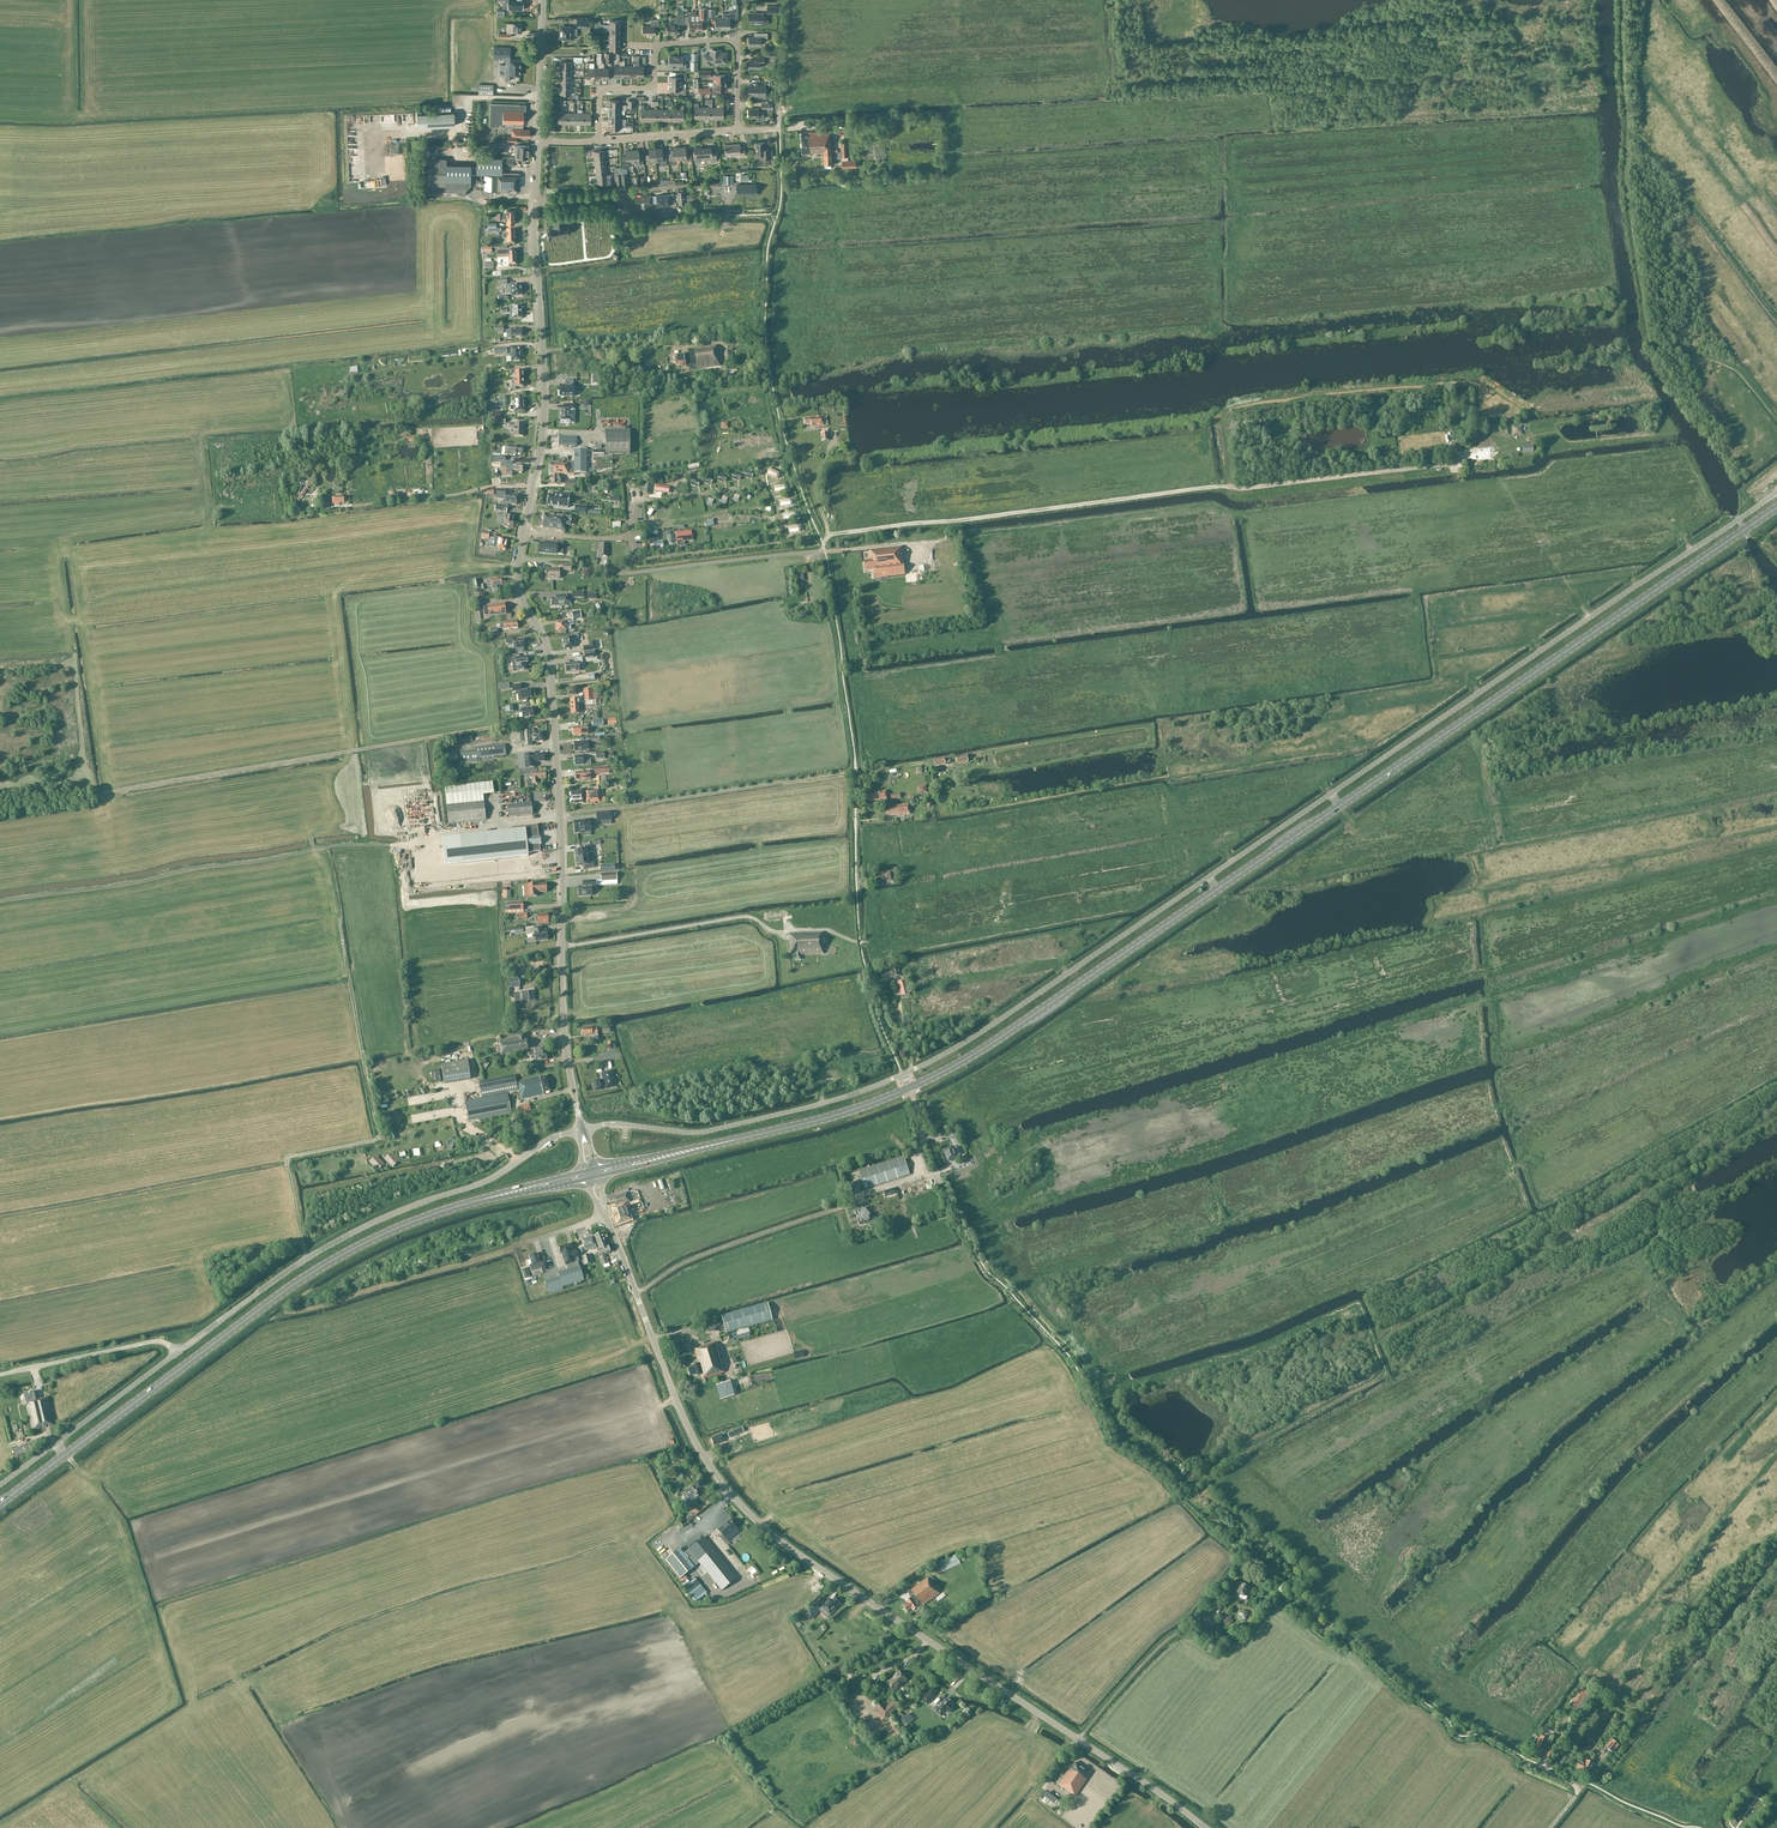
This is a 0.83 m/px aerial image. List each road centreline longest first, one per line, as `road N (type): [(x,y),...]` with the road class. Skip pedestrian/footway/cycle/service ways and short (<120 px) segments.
road 1 (tertiary): [(582,1130),(565,1040),(550,659),(515,580),(544,427),(534,201)]
road 2 (tertiary): [(1205,1827),(809,1562),(745,1510),(693,1437),(607,1217)]
road 3 (primary): [(0,1504),(307,1276),(400,1227),(480,1200)]
road 4 (track): [(0,815),(554,720)]
road 5 (unclassified): [(1330,794),(1776,493)]
road 6 (primary): [(1339,807),(1776,508)]
road 7 (unclassified): [(177,1353),(334,1243),(491,1179),(548,1140),(582,1130)]
road 8 (track): [(0,900),(342,845),(393,846)]
road 9 (primary): [(909,1088),(993,1042),(1218,889)]
road 10 (unclassified): [(903,1074),(973,1037),(1207,878)]
road 11 (unclassified): [(582,1130),(613,1123),(706,1131),(903,1074)]
road 12 (track): [(845,1207),(694,1258),(636,1293)]
road 13 (unclassified): [(0,1485),(177,1353)]
road 14 (track): [(347,507),(534,488)]
road 15 (unclassified): [(0,1375),(154,1342),(177,1353)]
road 16 (primary): [(734,1140),(909,1088)]
road 17 (unclassified): [(1207,878),(1330,794)]
road 18 (primary): [(1218,889),(1339,807)]
road 19 (residential): [(599,141),(599,93),(655,83),(655,46)]
road 20 (tertiary): [(537,141),(543,0)]
road 21 (primary): [(734,1140),(596,1169)]
road 22 (primary): [(598,1176),(734,1140)]
road 23 (unclassified): [(534,201),(672,188)]
road 24 (residential): [(599,141),(737,132)]
road 25 (track): [(780,129),(786,0)]

